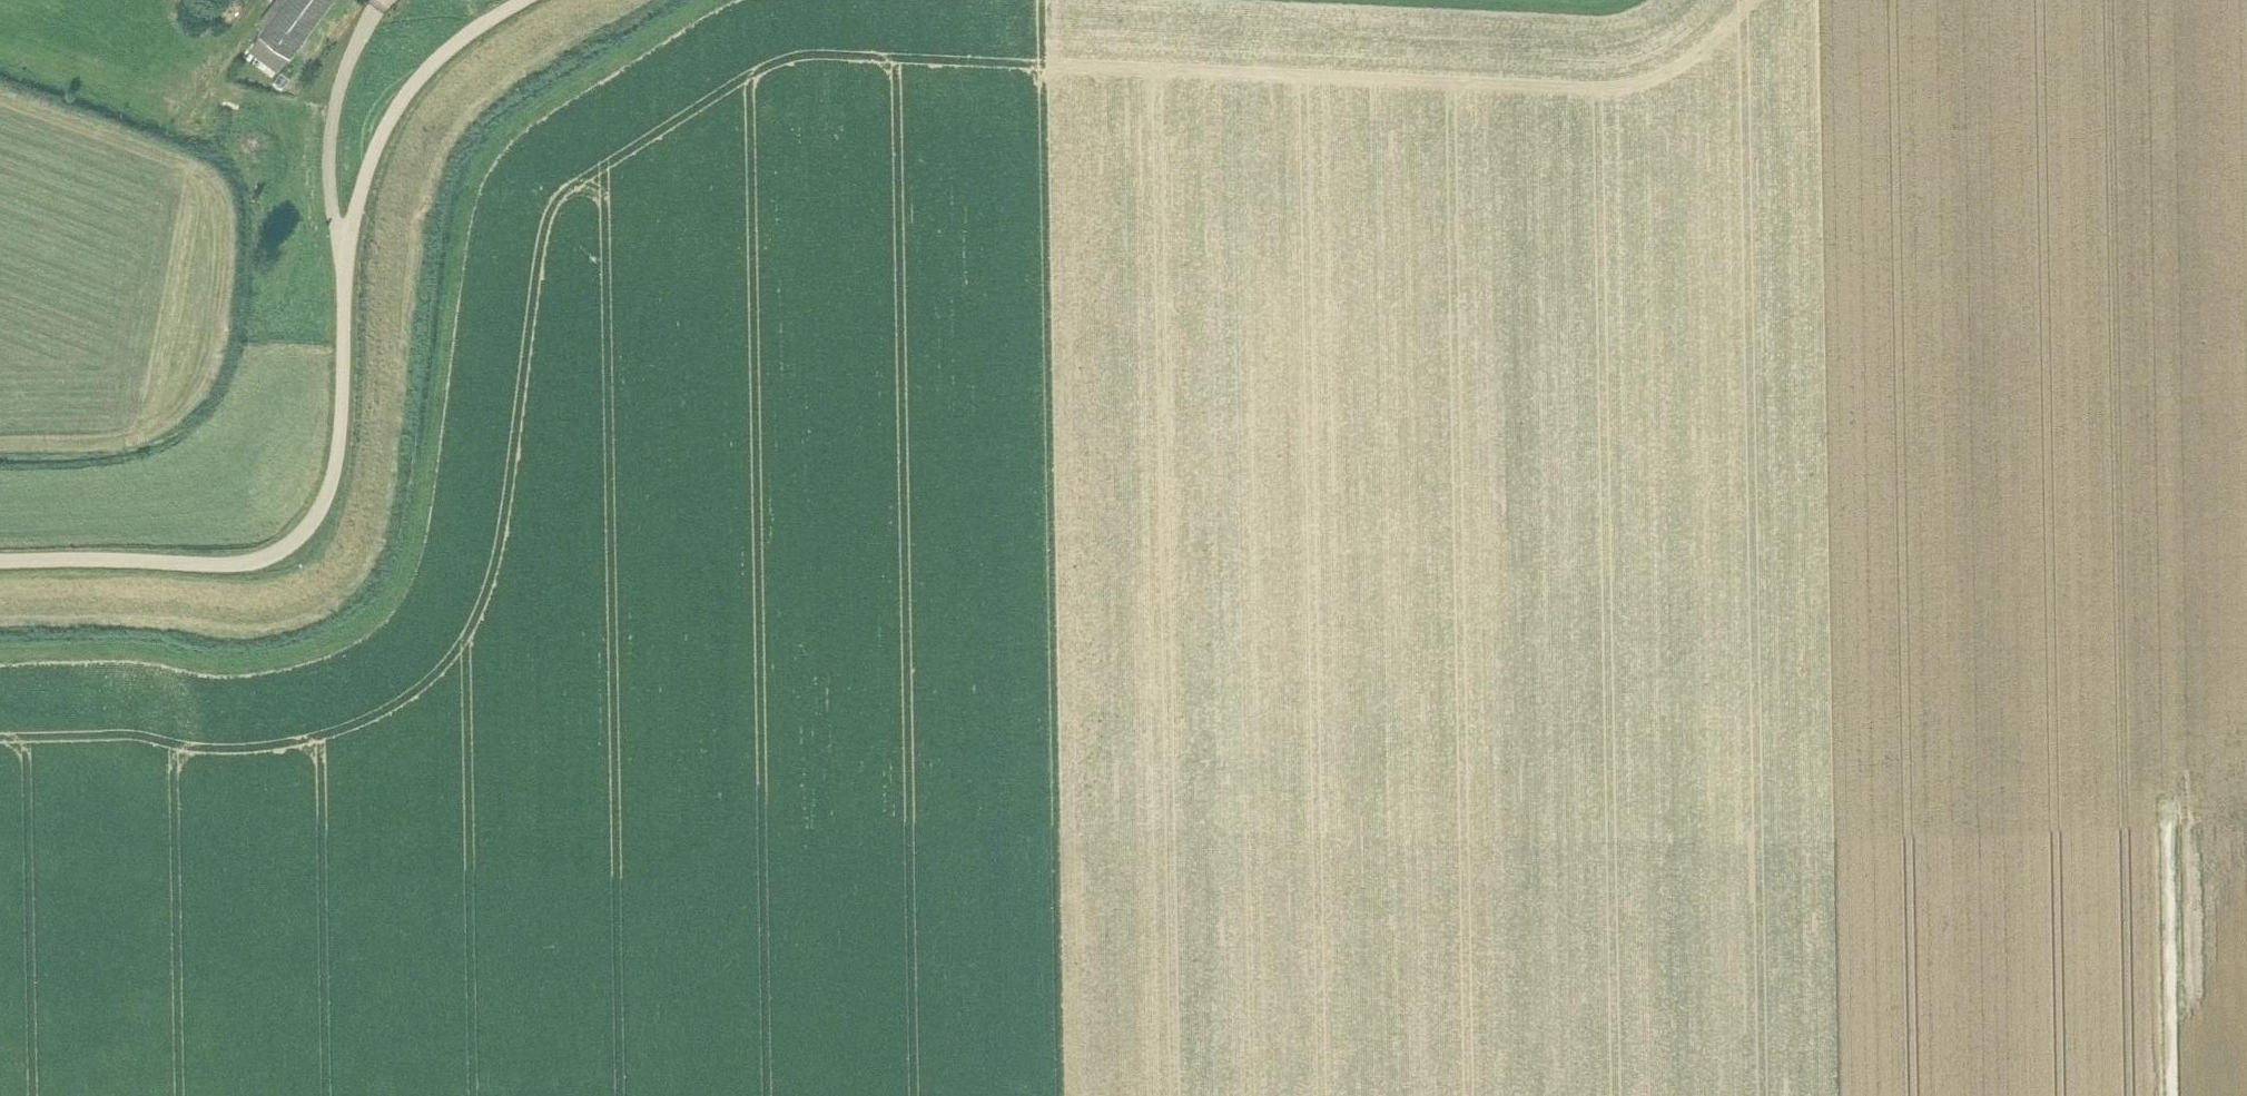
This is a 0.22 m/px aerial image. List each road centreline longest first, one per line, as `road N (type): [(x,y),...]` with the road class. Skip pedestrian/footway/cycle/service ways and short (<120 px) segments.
road 1 (unclassified): [(0,568),(217,567),(307,536),(338,478),(345,249),(359,197),(393,116),(430,68),(525,0)]
road 2 (track): [(2175,1095),(2170,834)]

